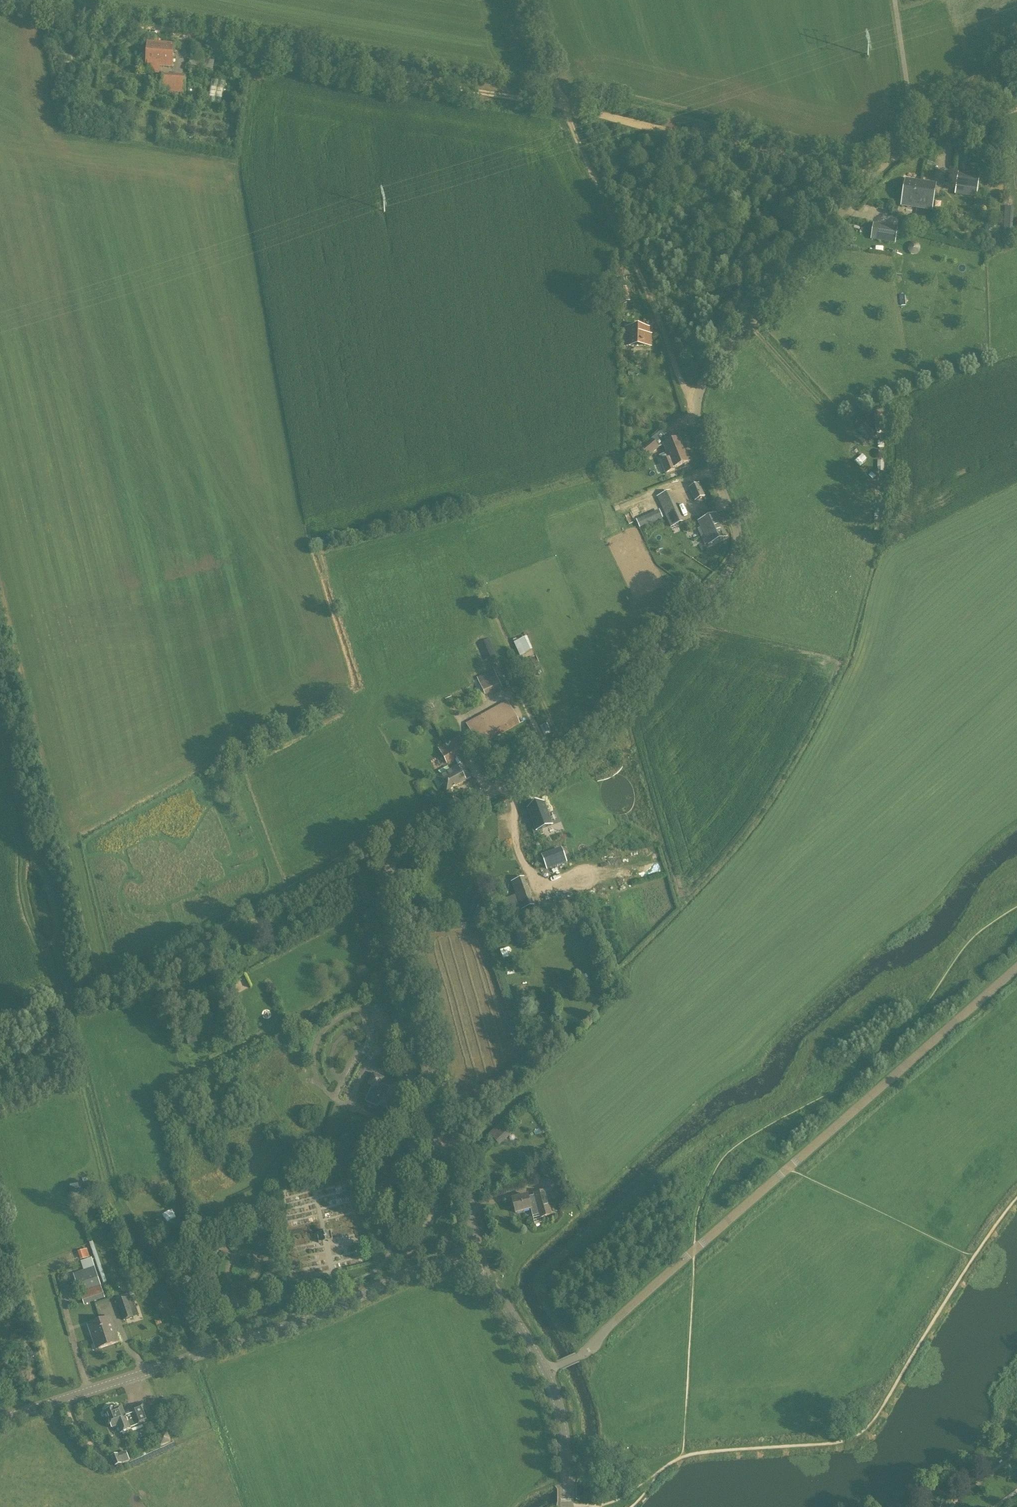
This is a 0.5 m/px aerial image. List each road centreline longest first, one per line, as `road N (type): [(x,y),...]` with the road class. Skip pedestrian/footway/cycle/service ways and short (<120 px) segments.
road 1 (tertiary): [(474,1234),(384,907),(389,865),(404,843),(547,759),(614,702),(730,570),(735,528),(694,418),(701,382),(860,187),(941,120)]
road 2 (track): [(583,1355),(540,1280),(724,1123),(782,1095),(805,1048),(881,979),(927,961),(962,930),(991,879),(1016,861)]
road 3 (unclassified): [(545,1372),(589,1350),(1016,970)]
road 4 (track): [(6,0),(563,106)]
road 5 (tertiary): [(0,1418),(298,1323),(411,1273),(449,1265)]
road 6 (track): [(696,402),(563,106)]
road 7 (track): [(563,106),(871,177)]
road 8 (unclassified): [(567,1503),(562,1423),(545,1372)]

